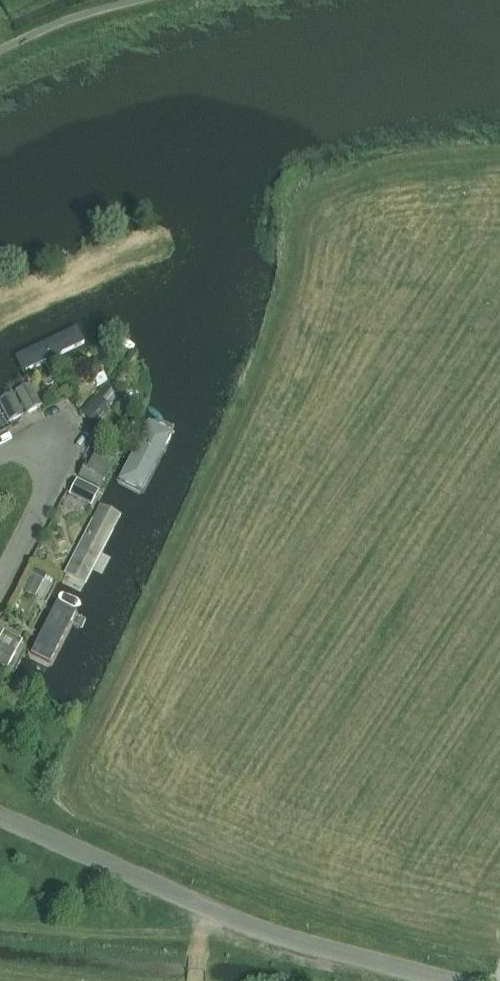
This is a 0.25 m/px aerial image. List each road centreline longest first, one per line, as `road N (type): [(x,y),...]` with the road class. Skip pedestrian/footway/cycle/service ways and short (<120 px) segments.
road 1 (unclassified): [(450,980),(262,931),(0,818)]
road 2 (residential): [(0,579),(53,465),(34,443),(0,452)]

